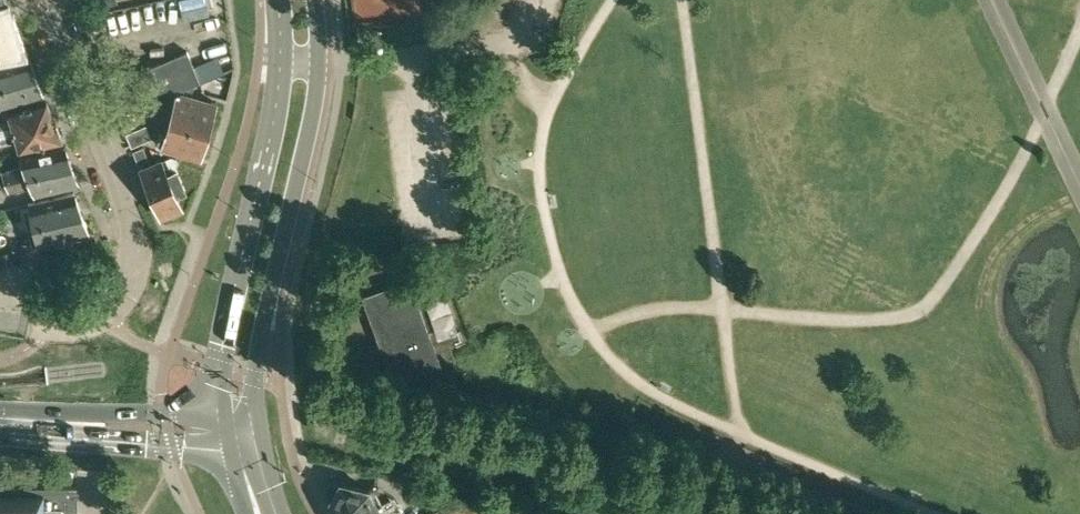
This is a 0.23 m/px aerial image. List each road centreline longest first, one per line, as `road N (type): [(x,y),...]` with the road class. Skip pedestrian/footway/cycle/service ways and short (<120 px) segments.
road 1 (primary): [(261,428),(260,340),(312,114),(317,0)]
road 2 (primary): [(280,0),(277,133),(228,346),(223,417)]
road 3 (residential): [(31,329),(53,333),(104,318),(125,285),(134,246),(52,0)]
road 4 (primary): [(0,430),(228,449)]
road 5 (primary): [(223,417),(0,411)]

